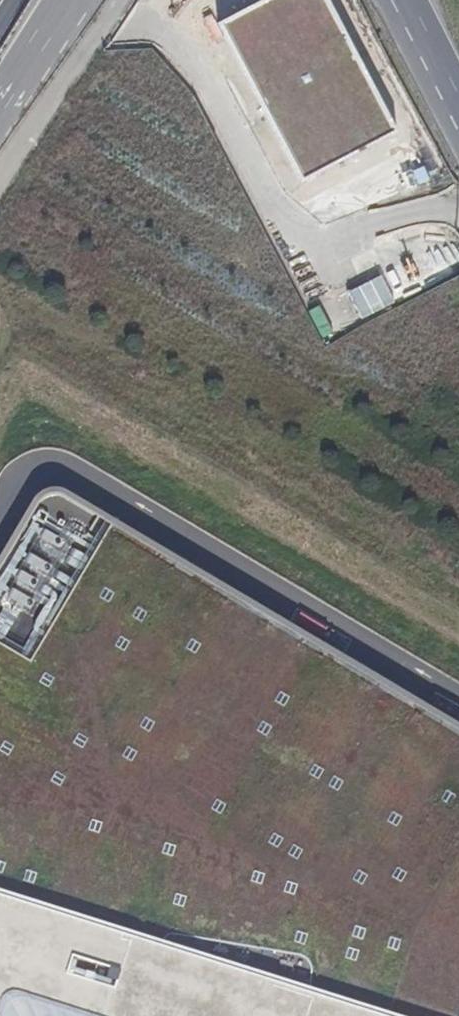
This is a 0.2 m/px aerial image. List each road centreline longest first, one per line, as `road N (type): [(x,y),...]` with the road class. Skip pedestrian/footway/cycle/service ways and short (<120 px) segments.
road 1 (primary): [(386,0),(458,127)]
road 2 (primary): [(0,110),(89,0)]
road 3 (primary): [(0,108),(70,0)]

